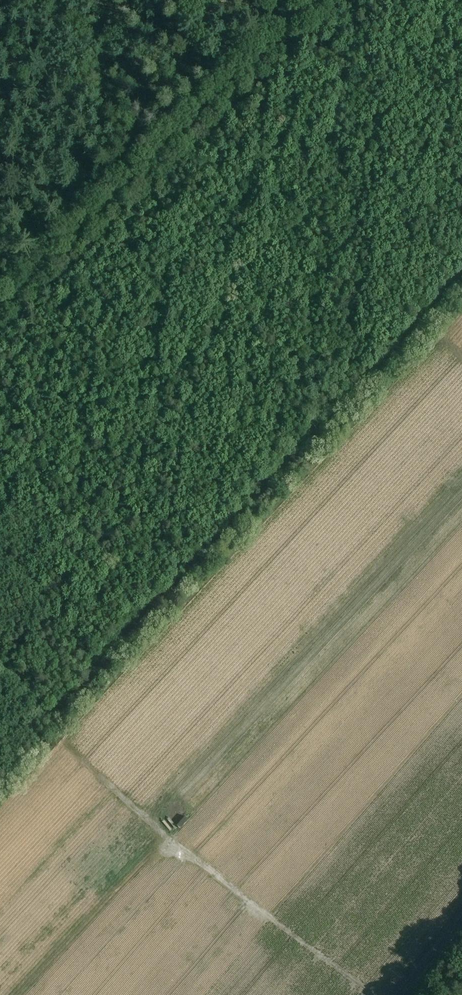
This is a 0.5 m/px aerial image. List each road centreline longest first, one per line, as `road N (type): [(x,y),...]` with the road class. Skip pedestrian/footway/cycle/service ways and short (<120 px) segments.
road 1 (track): [(311,0),(0,306)]

